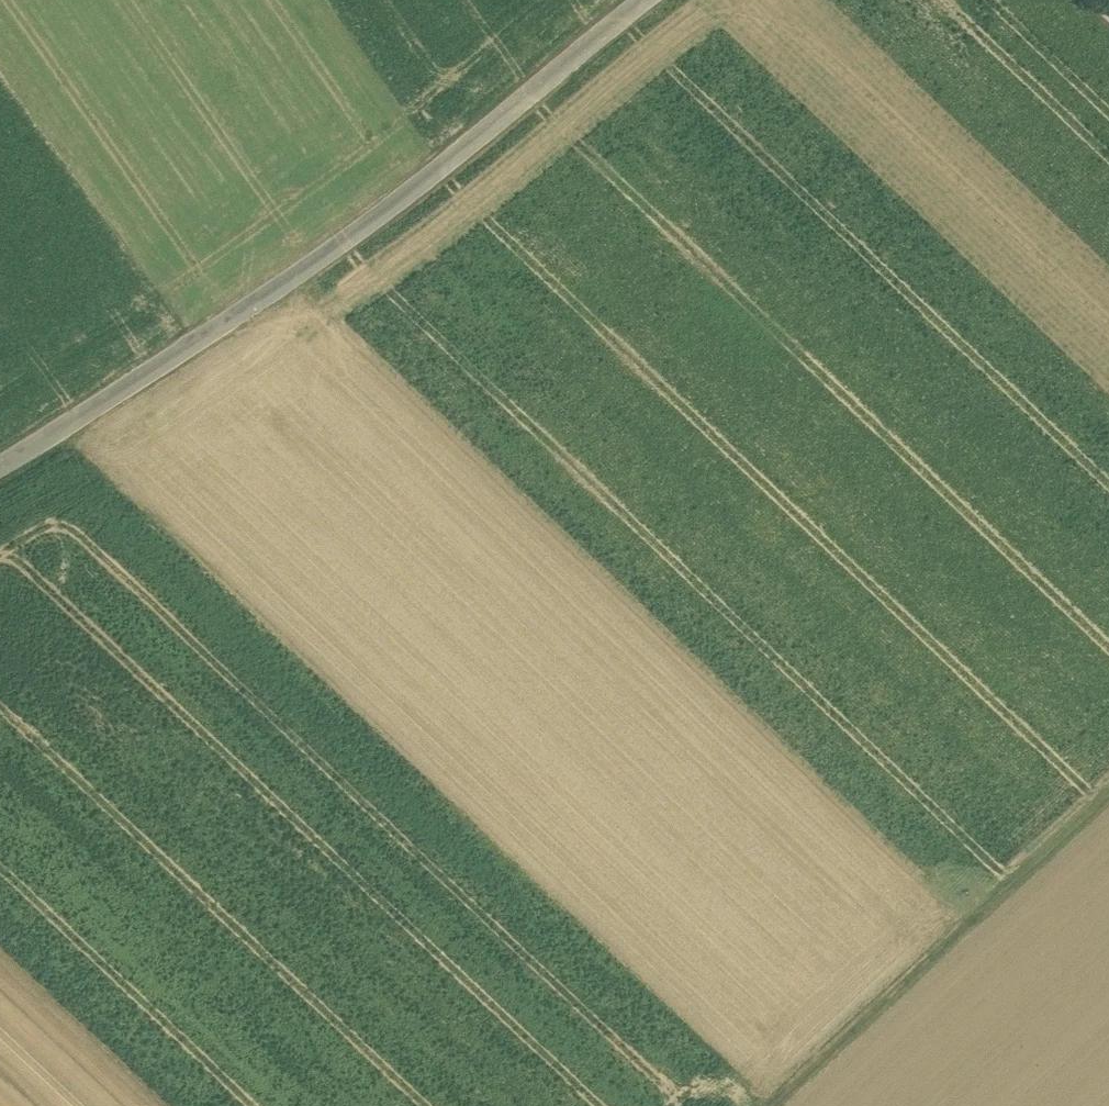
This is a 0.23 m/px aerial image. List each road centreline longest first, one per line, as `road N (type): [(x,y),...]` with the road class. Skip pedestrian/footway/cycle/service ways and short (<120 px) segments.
road 1 (residential): [(648,0),(401,201),(0,472)]
road 2 (track): [(778,1105),(1108,800)]

